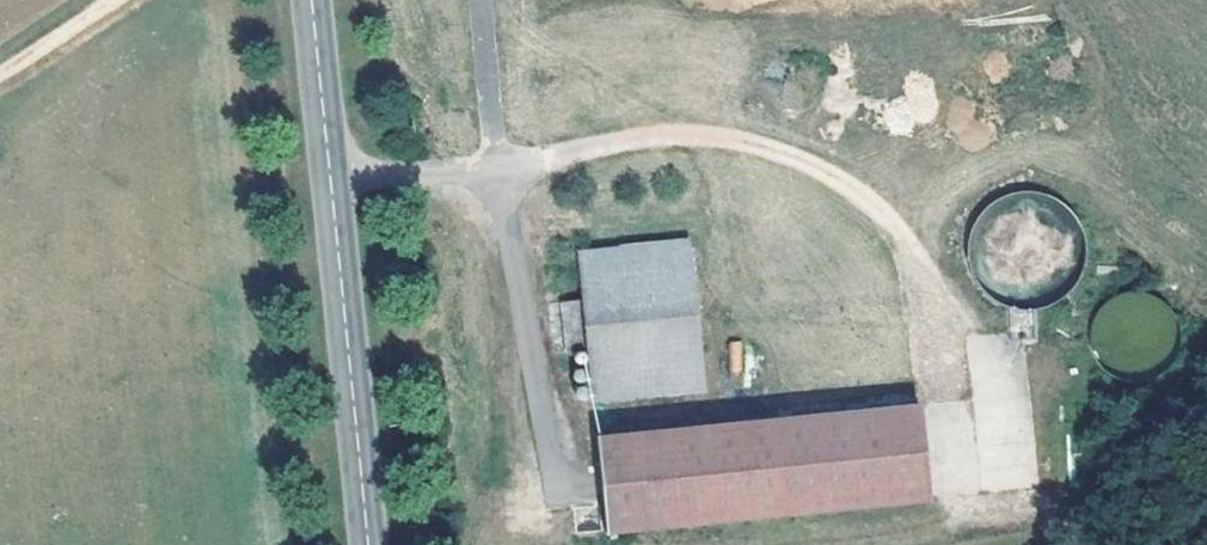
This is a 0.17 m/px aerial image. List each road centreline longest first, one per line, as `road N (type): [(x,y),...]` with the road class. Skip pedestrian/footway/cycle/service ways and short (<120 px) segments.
road 1 (tertiary): [(311,0),(375,544)]
road 2 (track): [(115,0),(0,77)]

